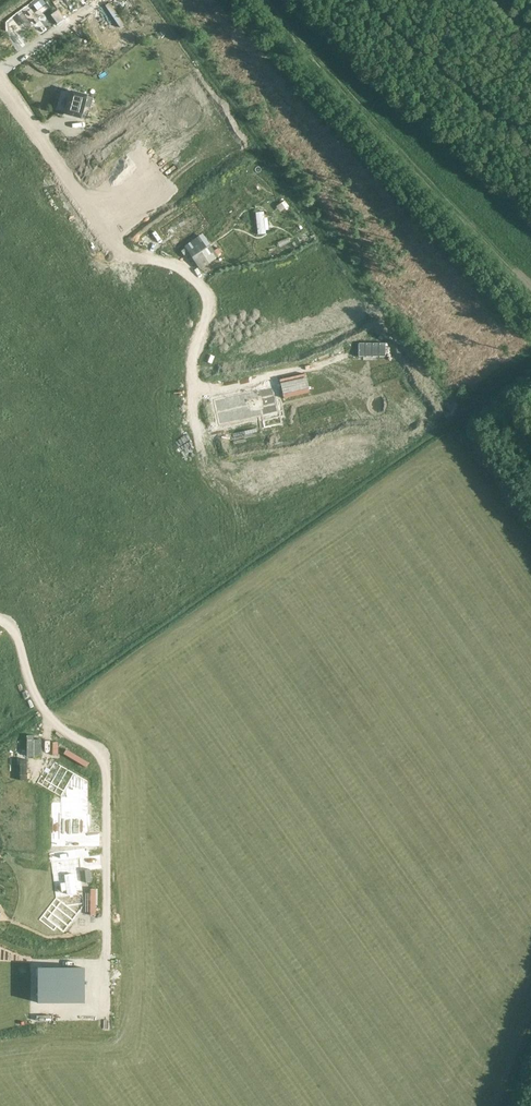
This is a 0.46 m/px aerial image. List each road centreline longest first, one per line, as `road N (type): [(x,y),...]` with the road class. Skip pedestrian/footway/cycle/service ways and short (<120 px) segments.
road 1 (residential): [(107,1027),(102,752),(48,715),(16,631),(0,617)]
road 2 (residential): [(141,258),(122,252),(0,86)]
road 3 (residential): [(192,394),(194,350),(211,304),(186,271),(141,258)]
road 4 (residential): [(192,394),(349,354)]

